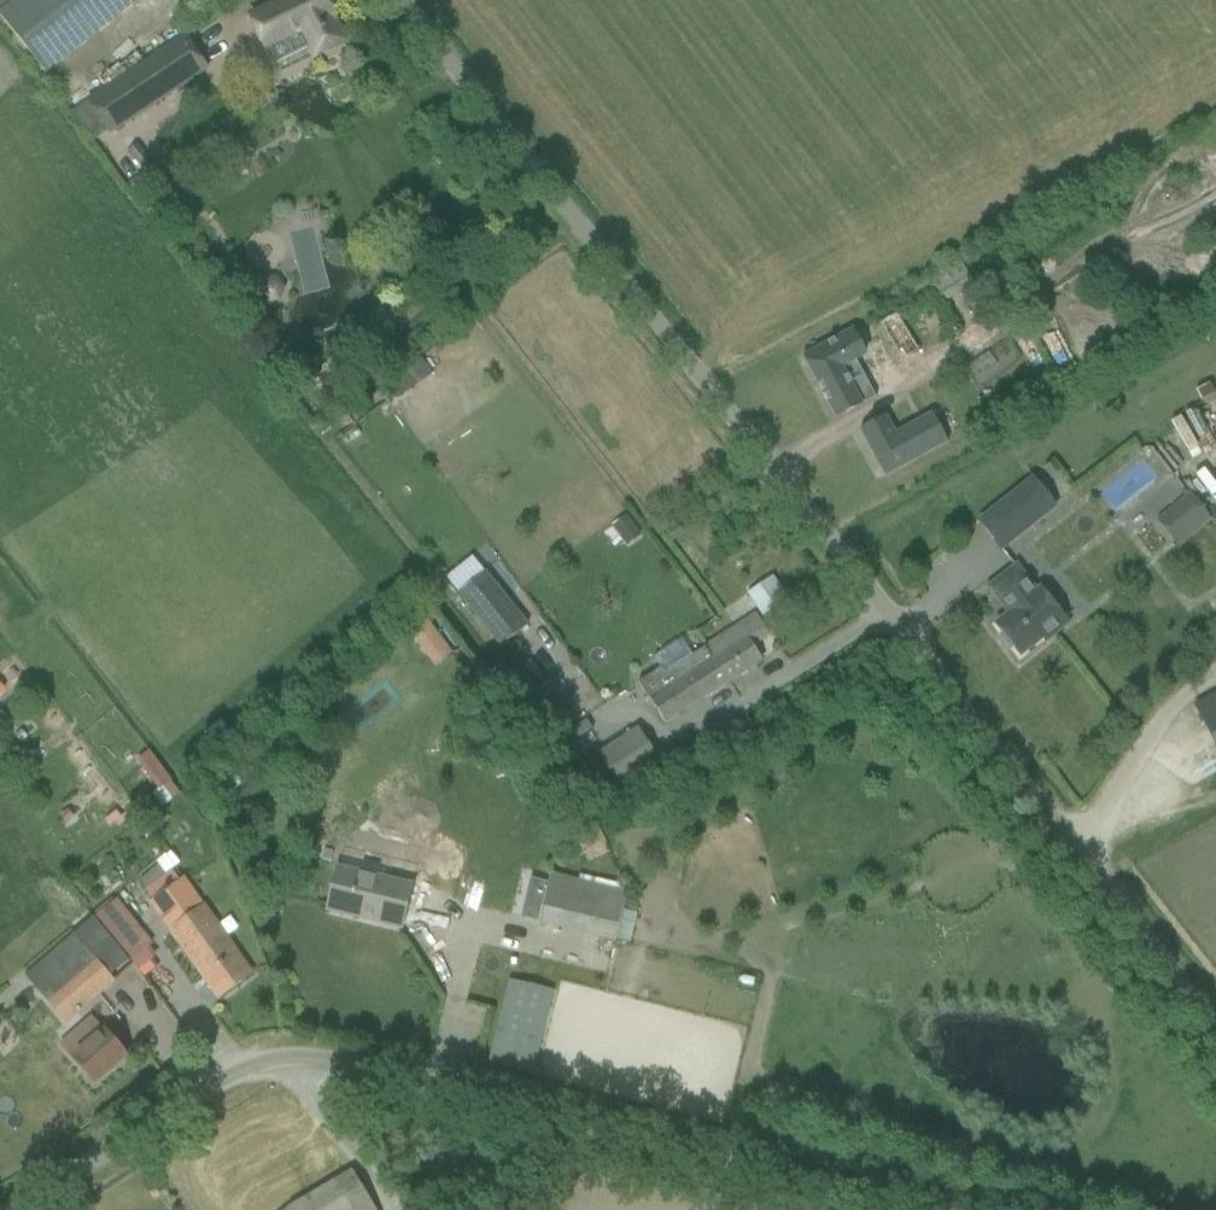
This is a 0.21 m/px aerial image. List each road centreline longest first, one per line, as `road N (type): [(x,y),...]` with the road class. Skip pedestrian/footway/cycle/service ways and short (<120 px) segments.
road 1 (unclassified): [(1215,1021),(404,0)]
road 2 (unclassified): [(928,1209),(301,1060),(247,1071),(26,1209)]

